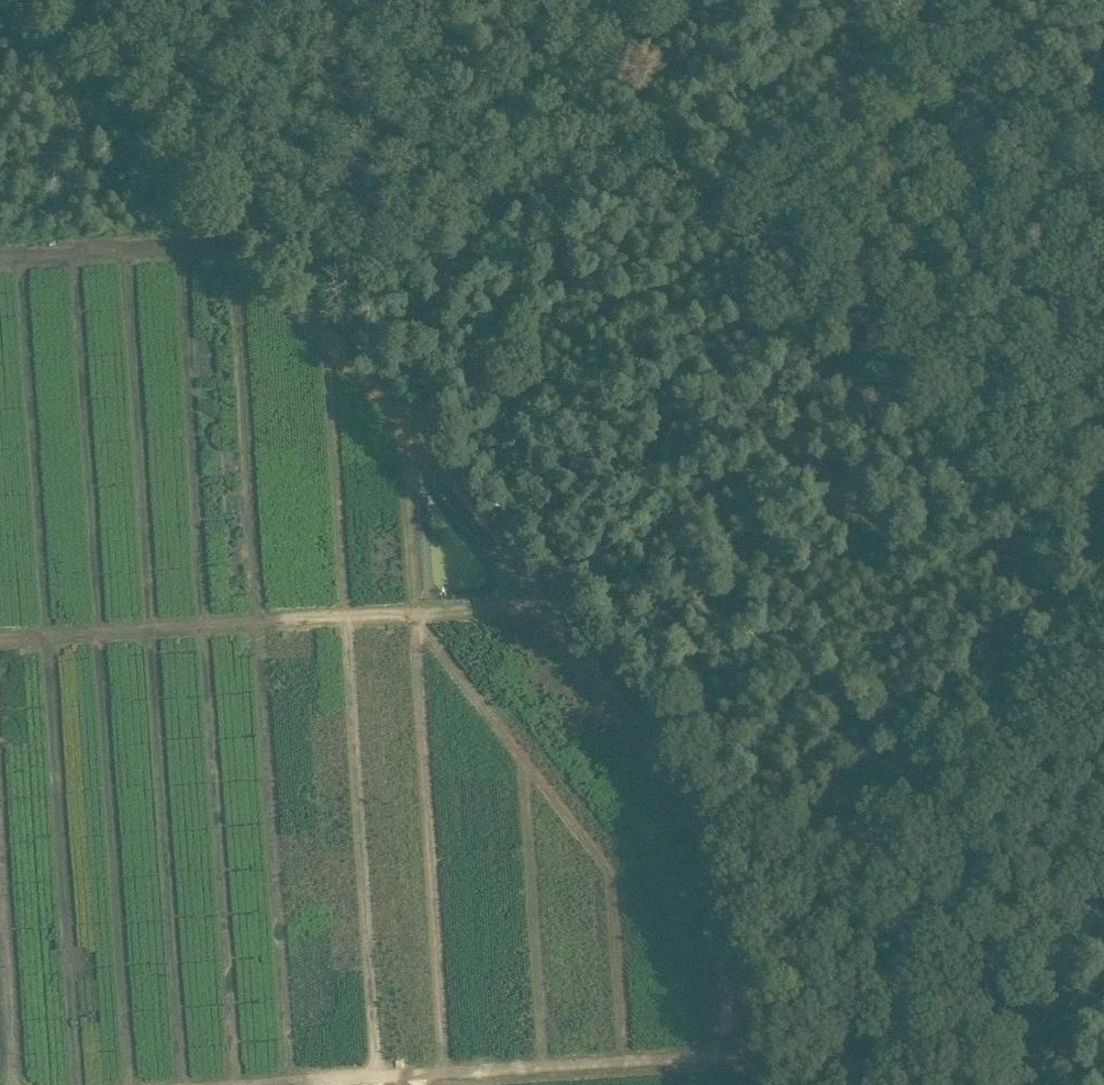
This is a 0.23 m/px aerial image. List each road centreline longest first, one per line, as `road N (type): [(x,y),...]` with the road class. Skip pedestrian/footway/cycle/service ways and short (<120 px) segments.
road 1 (track): [(999,0),(1103,106)]

